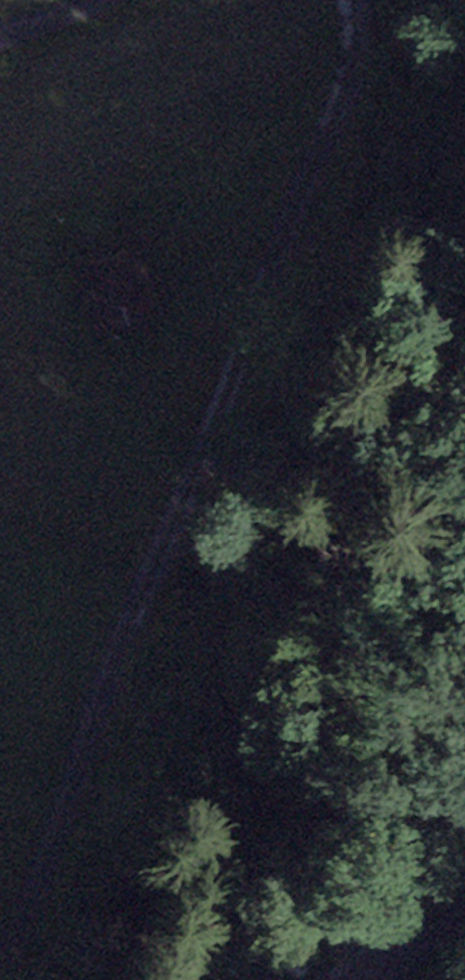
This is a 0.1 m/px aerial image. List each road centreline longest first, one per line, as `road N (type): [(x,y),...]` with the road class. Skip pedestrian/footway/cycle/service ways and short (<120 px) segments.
road 1 (track): [(360,0),(334,94),(0,968)]
road 2 (tertiary): [(464,889),(383,979)]

